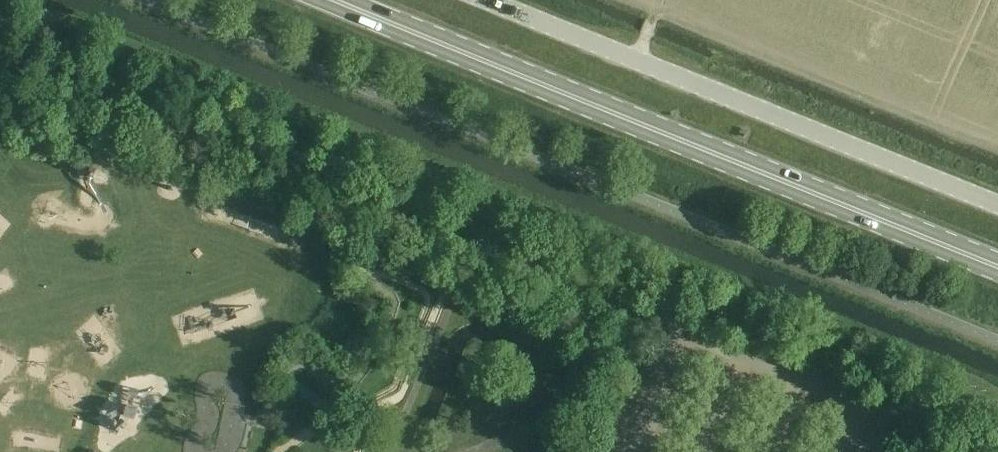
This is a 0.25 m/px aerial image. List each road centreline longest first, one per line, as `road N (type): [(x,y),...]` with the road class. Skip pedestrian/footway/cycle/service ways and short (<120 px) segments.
road 1 (primary): [(997,267),(334,0)]
road 2 (unclassified): [(997,207),(485,0)]

